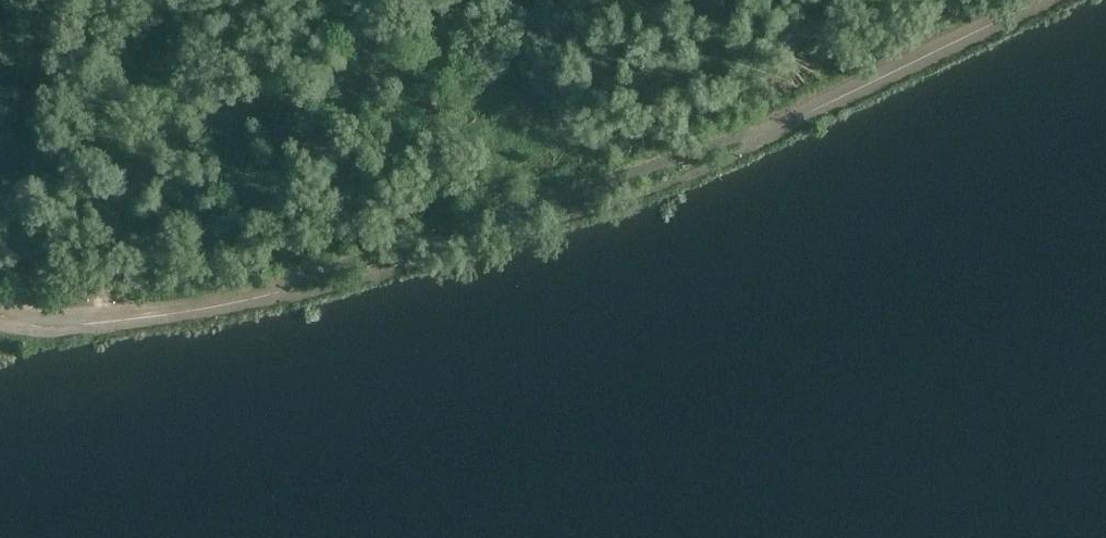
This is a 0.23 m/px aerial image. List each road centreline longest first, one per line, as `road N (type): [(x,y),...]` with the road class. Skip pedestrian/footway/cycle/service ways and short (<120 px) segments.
road 1 (unclassified): [(0,306),(87,317),(110,262)]

